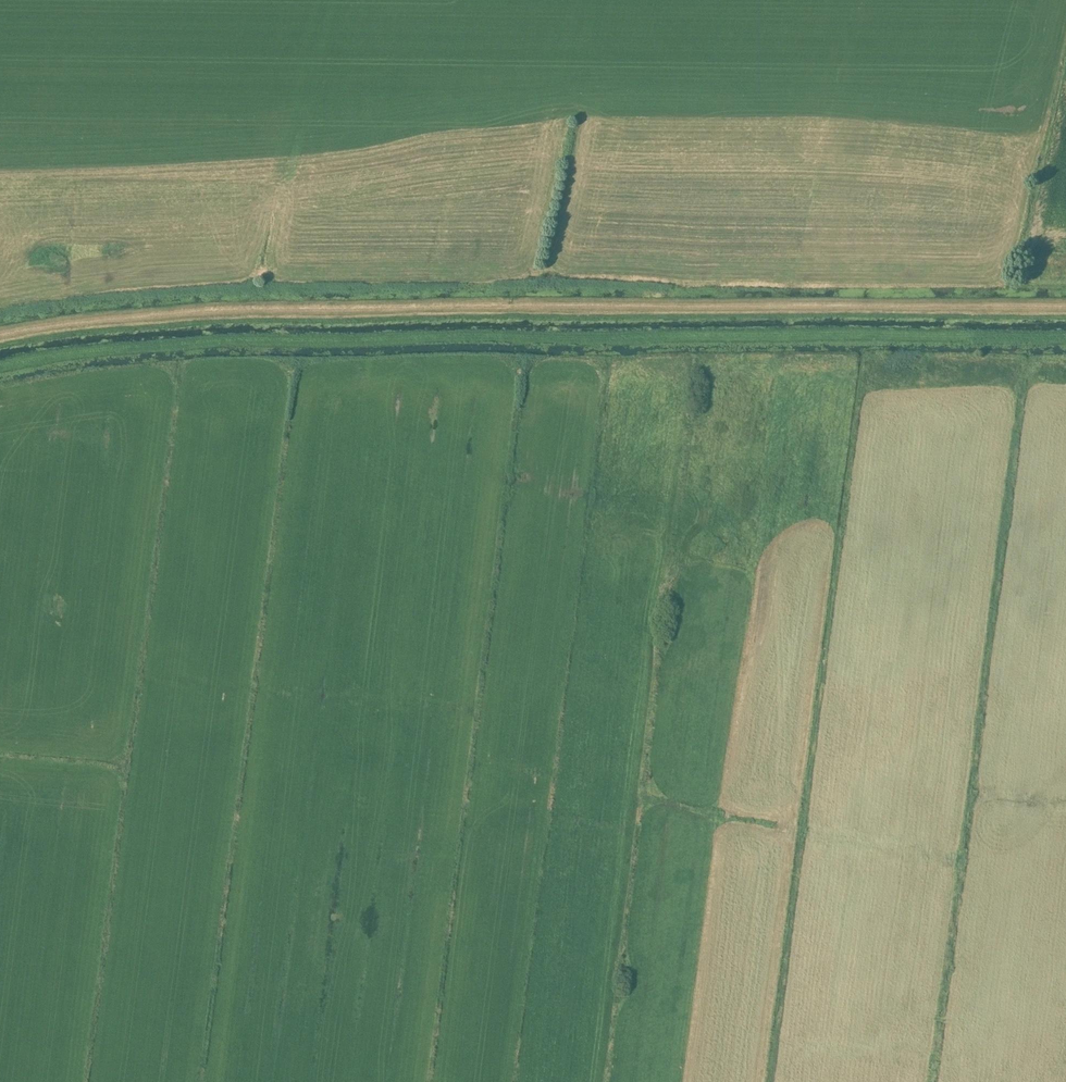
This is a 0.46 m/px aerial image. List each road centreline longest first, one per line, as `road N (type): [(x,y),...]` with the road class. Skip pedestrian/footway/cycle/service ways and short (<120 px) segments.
road 1 (track): [(1065,337),(233,340),(0,366)]
road 2 (track): [(0,336),(250,312),(1065,307)]

